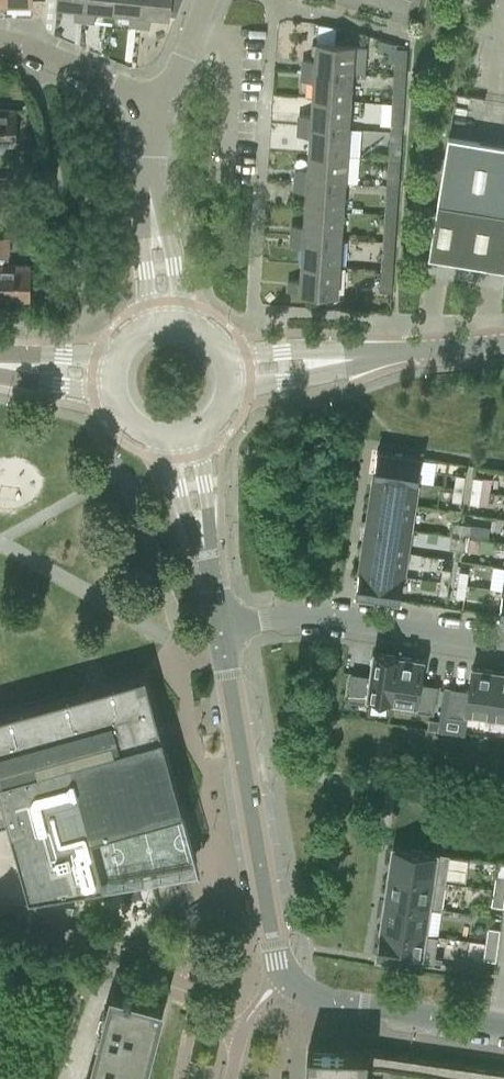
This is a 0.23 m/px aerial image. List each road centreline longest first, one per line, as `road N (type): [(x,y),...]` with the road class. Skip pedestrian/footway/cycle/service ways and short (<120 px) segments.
road 1 (tertiary): [(502,1030),(323,1004),(279,981),(217,615)]
road 2 (residential): [(503,644),(346,619),(217,615)]
road 3 (tertiary): [(323,363),(503,349)]
road 4 (residential): [(230,184),(227,52),(190,28)]
road 5 (residential): [(160,111),(31,53),(0,48)]
road 6 (residential): [(184,322),(168,248),(149,206)]

